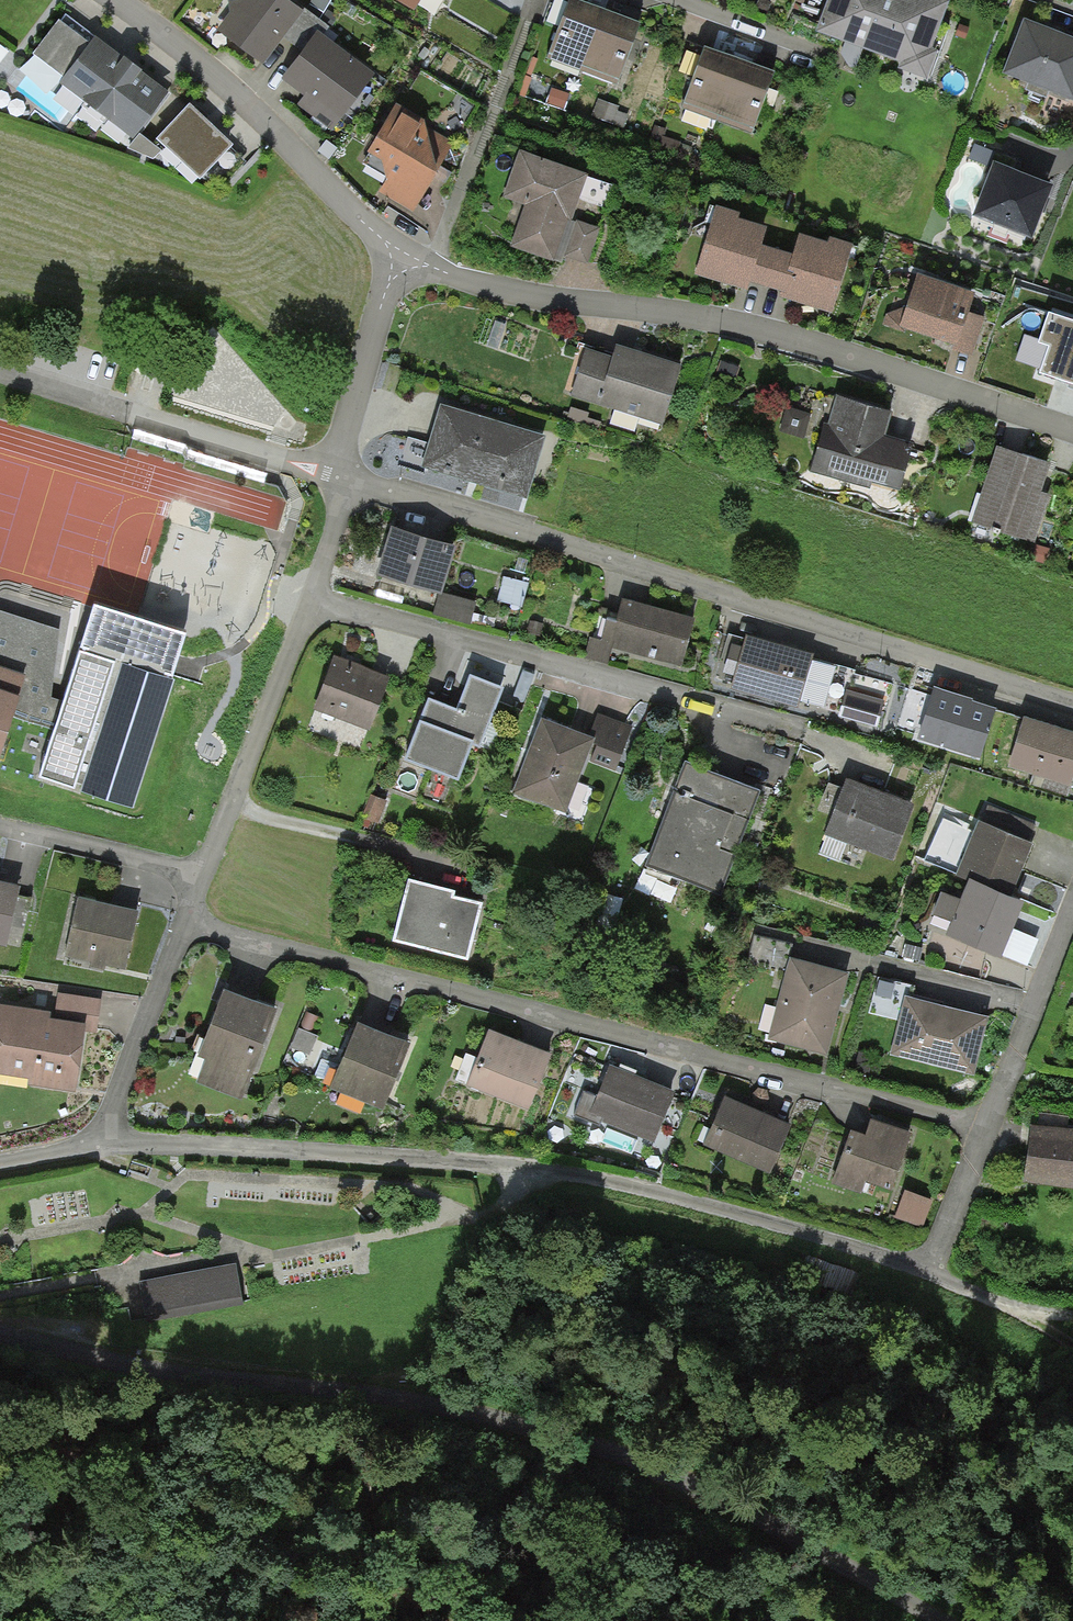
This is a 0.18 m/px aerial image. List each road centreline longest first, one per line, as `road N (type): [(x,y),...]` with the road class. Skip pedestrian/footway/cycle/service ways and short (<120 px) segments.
road 1 (residential): [(101,1145),(536,1171),(734,1214),(922,1276)]
road 2 (residential): [(183,926),(981,1131)]
road 3 (unclassified): [(197,1365),(475,1415),(628,1457),(761,1517),(944,1620)]
road 4 (residential): [(1072,701),(335,472)]
road 5 (residential): [(1072,434),(813,346),(662,313),(522,300),(404,265)]
road 6 (residential): [(308,601),(792,732)]
road 7 (residential): [(404,265),(230,91),(107,0)]
road 8 (residential): [(335,472),(0,374)]
road 9 (residential): [(183,926),(308,601)]
road 10 (residential): [(1072,901),(981,1131)]
road 11 (residential): [(101,1145),(183,926)]
road 12 (residential): [(335,472),(391,283),(404,265)]
road 13 (residential): [(0,1331),(197,1365)]
road 14 (residential): [(981,1131),(922,1276)]
road 15 (residential): [(922,1276),(1072,1320)]
road 16 (residential): [(308,601),(335,472)]

